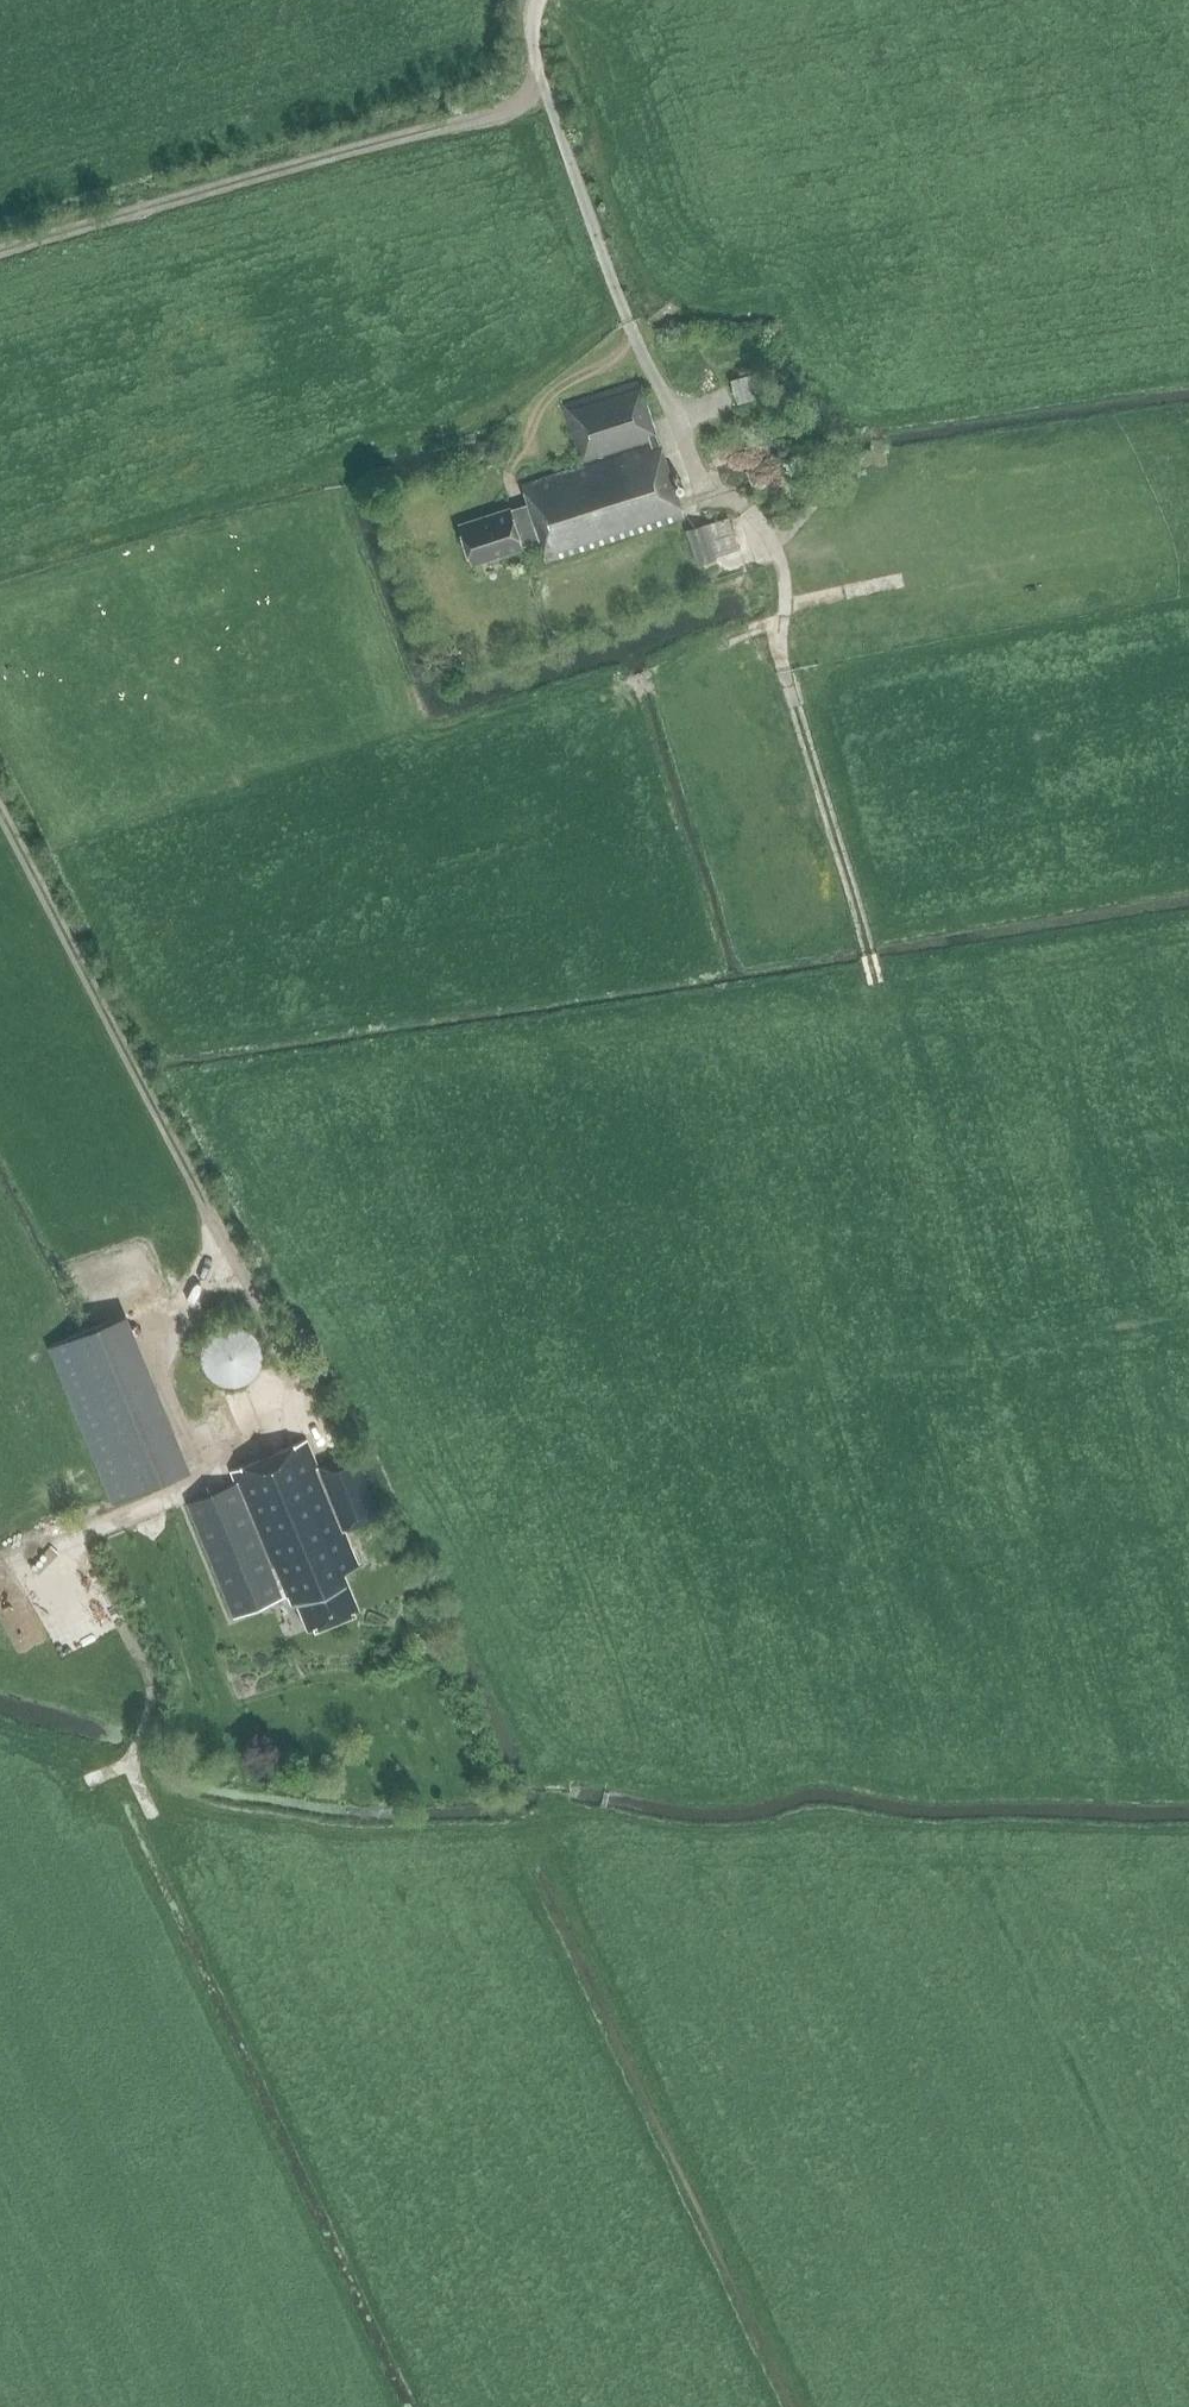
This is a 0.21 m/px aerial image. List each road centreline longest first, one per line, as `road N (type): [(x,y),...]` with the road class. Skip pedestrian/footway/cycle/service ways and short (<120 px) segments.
road 1 (track): [(546,97),(0,251)]
road 2 (track): [(0,803),(170,1113)]

